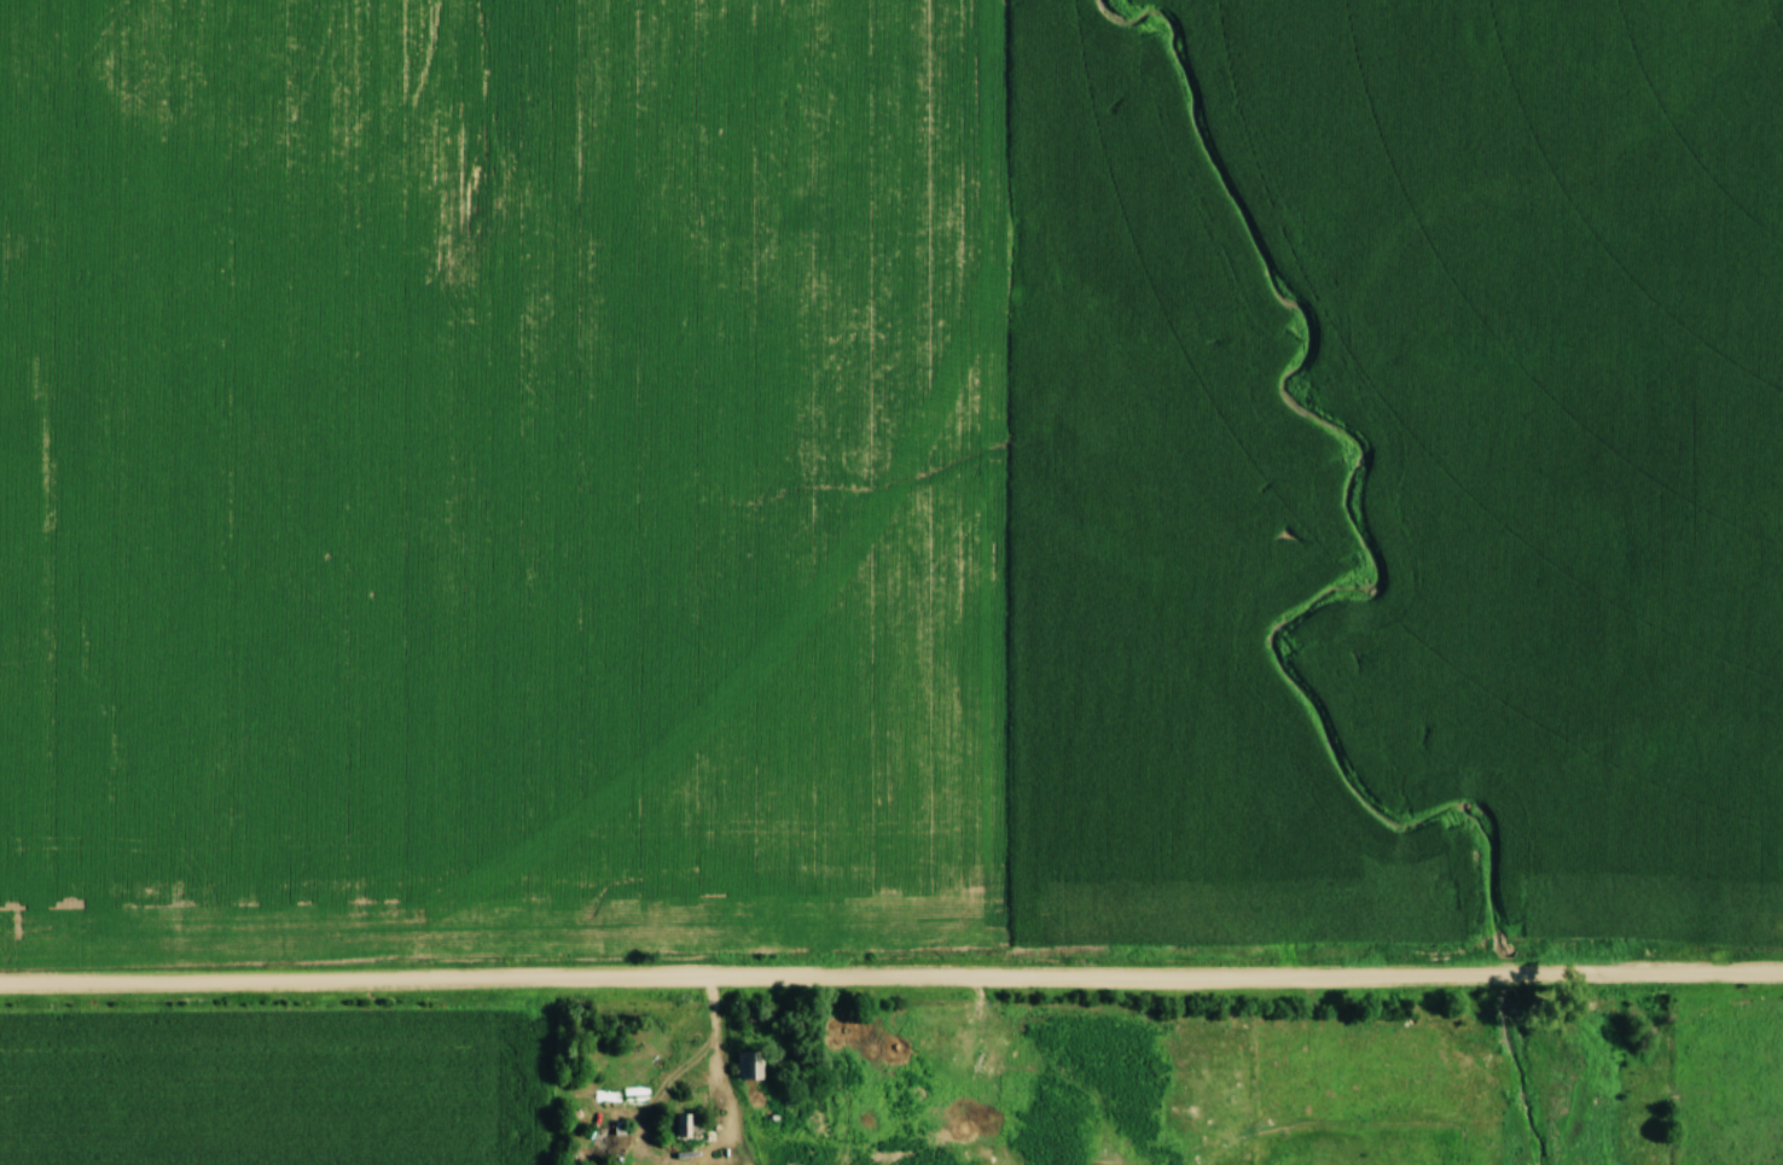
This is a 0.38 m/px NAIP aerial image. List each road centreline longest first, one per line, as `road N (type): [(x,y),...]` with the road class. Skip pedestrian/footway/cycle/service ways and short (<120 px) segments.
road 1 (residential): [(0,985),(1782,973)]

